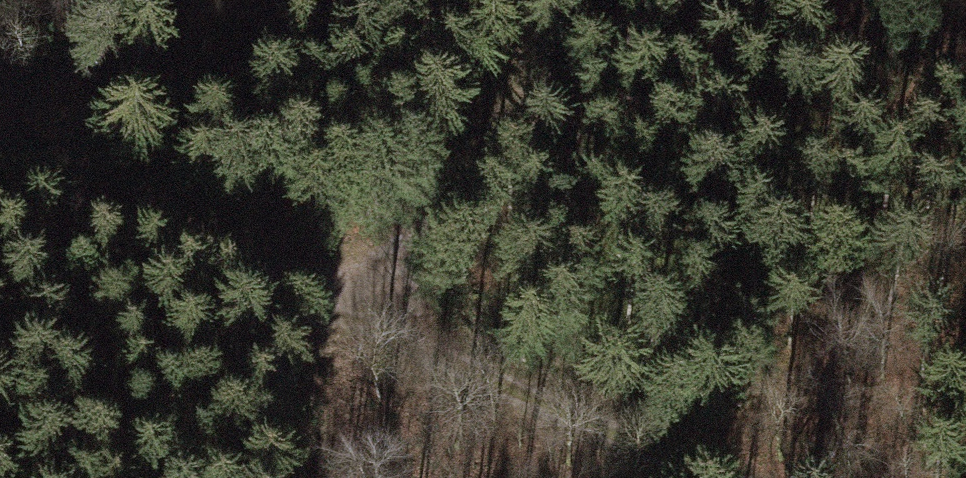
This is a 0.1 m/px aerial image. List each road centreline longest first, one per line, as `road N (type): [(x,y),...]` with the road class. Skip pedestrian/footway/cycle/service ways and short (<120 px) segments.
road 1 (track): [(0,170),(718,477)]
road 2 (track): [(657,0),(332,312)]

